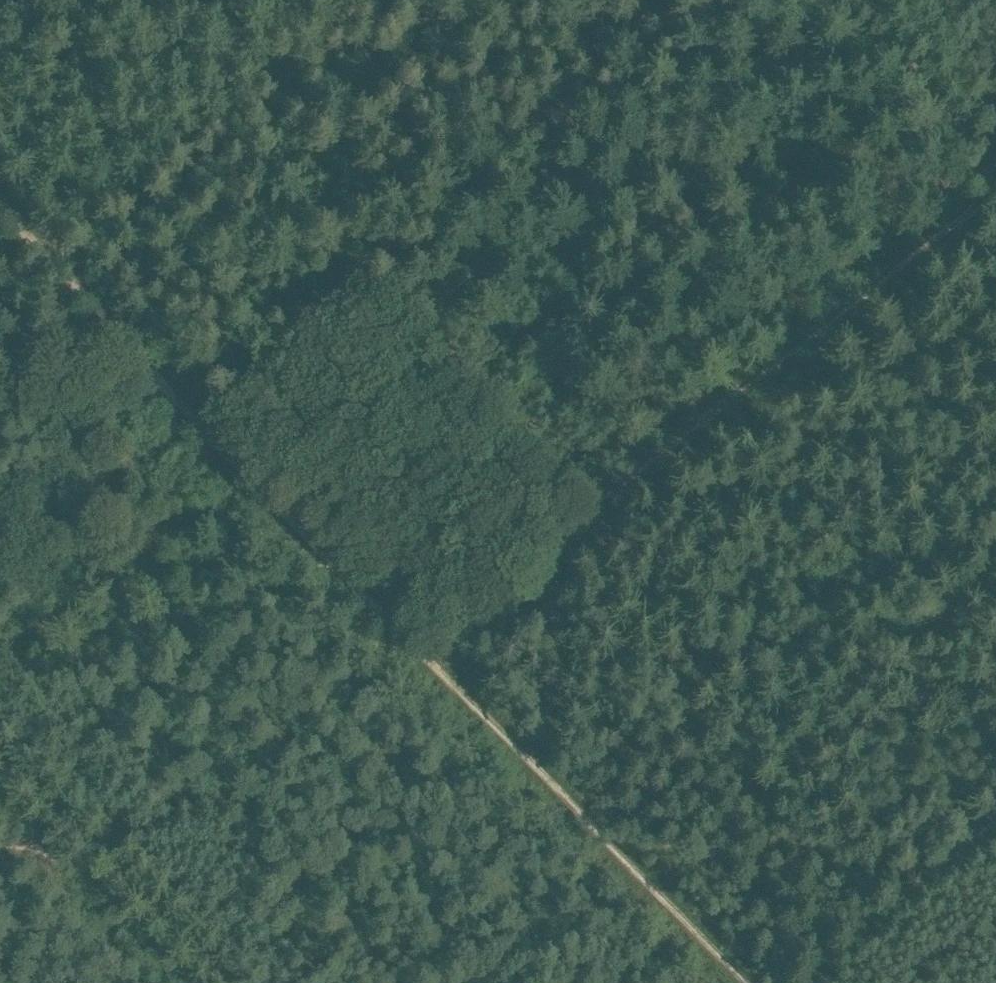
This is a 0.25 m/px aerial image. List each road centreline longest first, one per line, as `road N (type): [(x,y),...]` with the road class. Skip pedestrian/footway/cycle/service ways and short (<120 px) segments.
road 1 (track): [(422,653),(995,185)]
road 2 (track): [(422,653),(743,982)]
road 3 (track): [(55,267),(101,209),(376,0)]
road 4 (track): [(227,982),(28,795),(0,758)]
road 5 (track): [(0,213),(194,421)]
road 6 (track): [(0,572),(194,421)]
road 7 (track): [(863,0),(995,178)]
road 8 (track): [(194,421),(332,564)]
road 9 (track): [(0,383),(152,375)]
road 10 (track): [(332,564),(422,653)]

